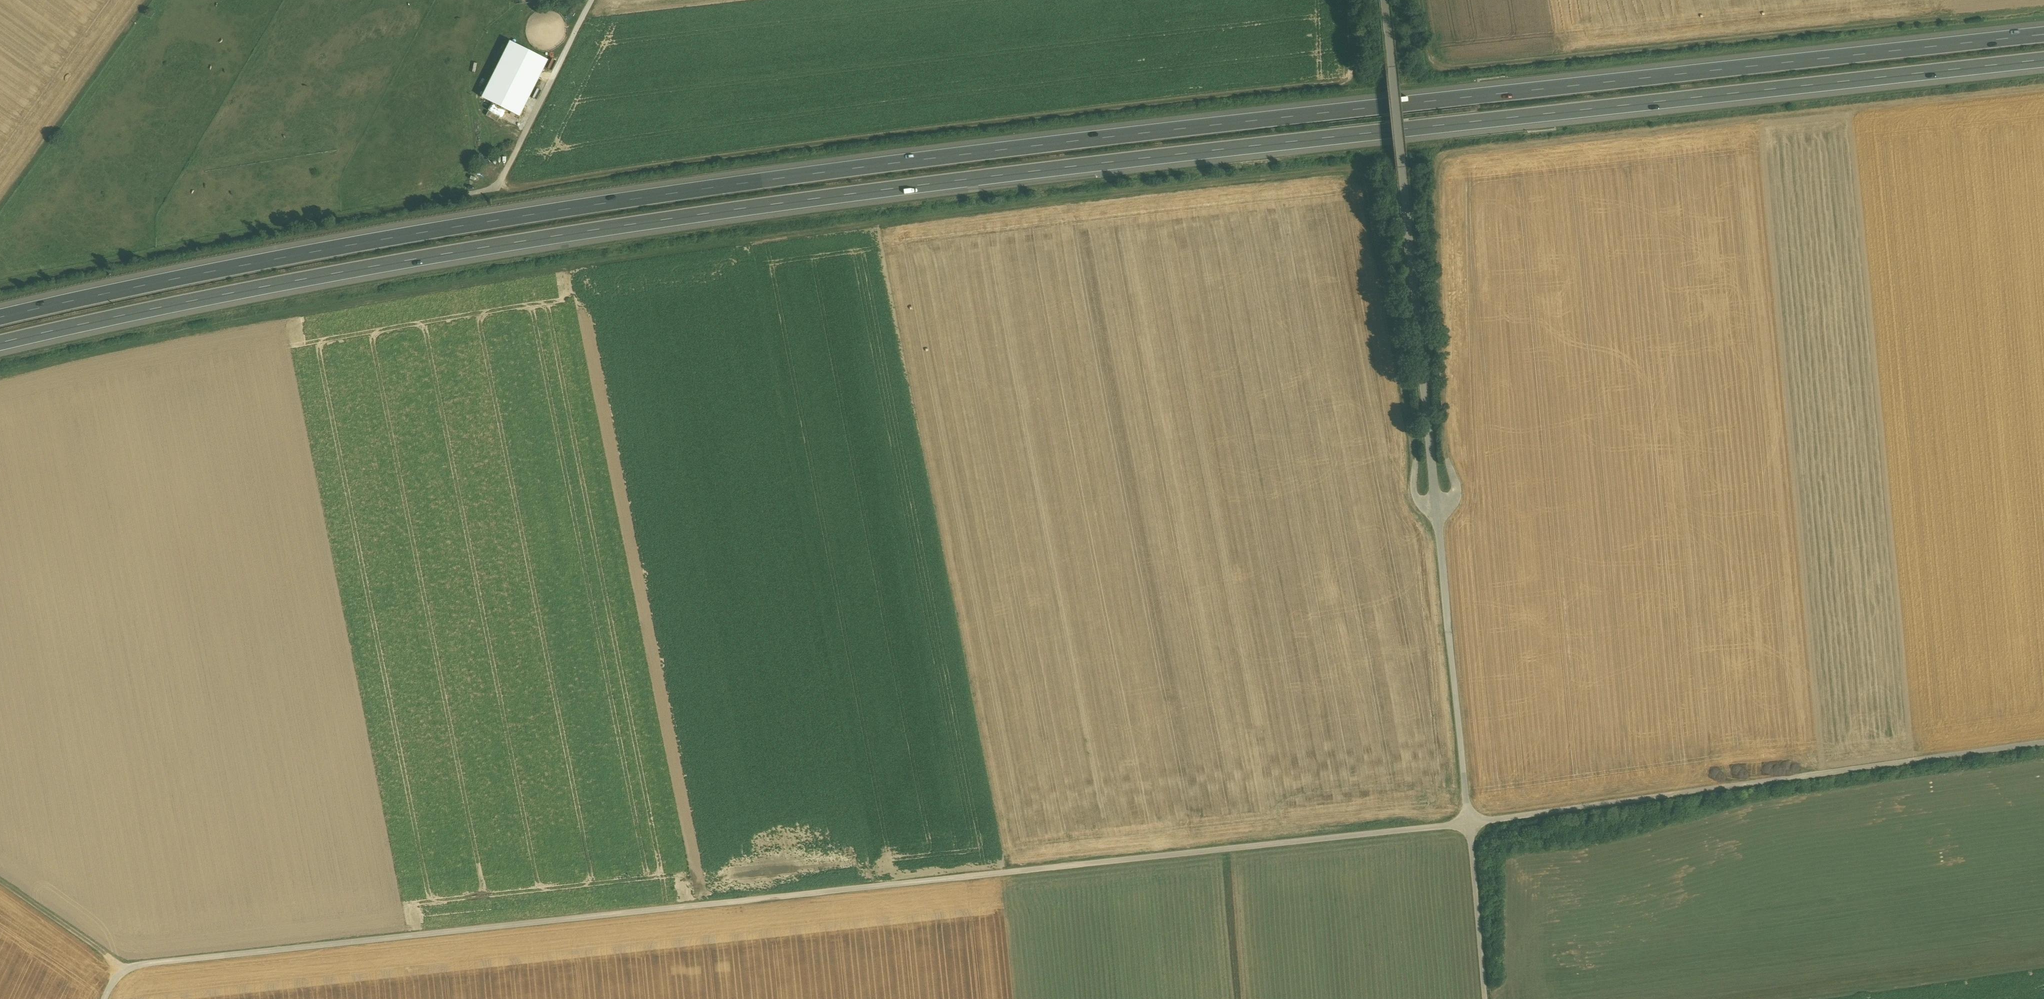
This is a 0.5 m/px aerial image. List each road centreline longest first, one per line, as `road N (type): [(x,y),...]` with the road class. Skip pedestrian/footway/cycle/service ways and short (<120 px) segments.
road 1 (track): [(0,377),(577,266),(1347,168),(1361,170),(1369,190),(1415,495),(1436,506),(1456,490),(1445,456),(1437,169),(1446,155),(2043,88)]
road 2 (motorway): [(2043,35),(1006,148),(531,213),(0,320)]
road 3 (motorway): [(0,344),(294,280),(601,228),(1177,153),(2043,61)]
road 4 (track): [(2043,743),(1470,824),(138,965),(120,968),(105,998)]
road 5 (track): [(590,0),(496,189),(1351,81),(1347,0)]
road 6 (track): [(1384,0),(1486,998)]
road 7 (track): [(1417,0),(1427,60),(1450,70),(2043,9)]
road 8 (track): [(496,189),(0,291)]
road 9 (track): [(0,206),(149,0)]
road 10 (track): [(0,882),(120,968)]

